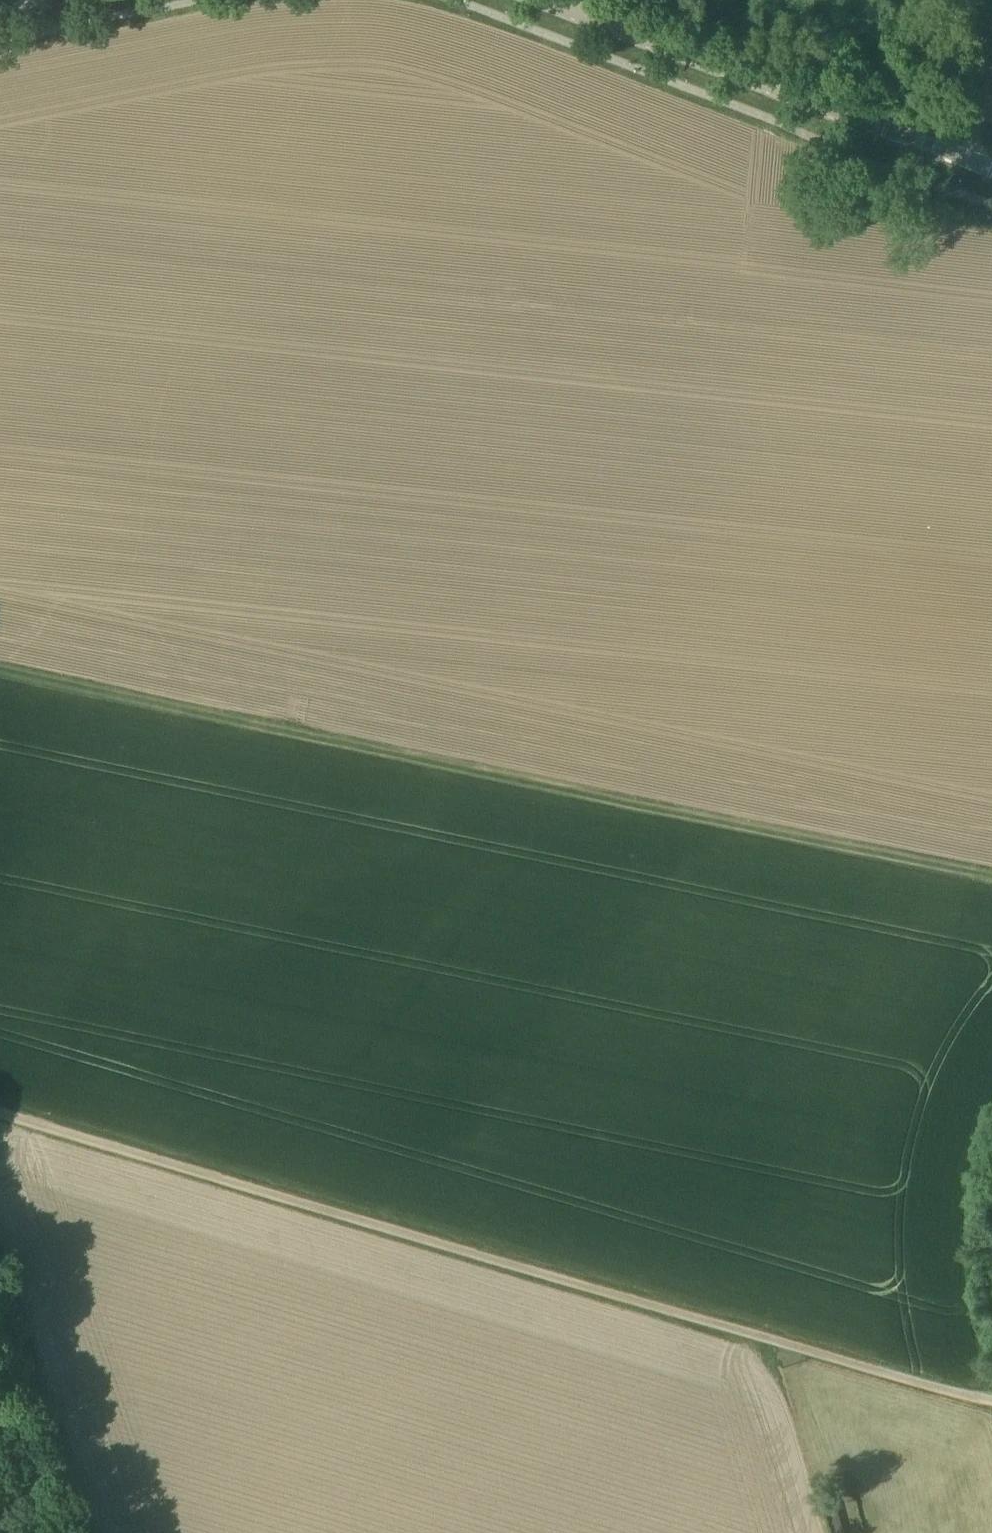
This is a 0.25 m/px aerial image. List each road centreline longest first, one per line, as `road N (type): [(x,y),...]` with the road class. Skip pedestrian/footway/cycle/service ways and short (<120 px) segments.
road 1 (track): [(991,1412),(0,1111)]
road 2 (track): [(991,875),(0,667)]
road 3 (tertiary): [(930,144),(561,0)]
road 4 (track): [(809,95),(967,56),(980,0)]

